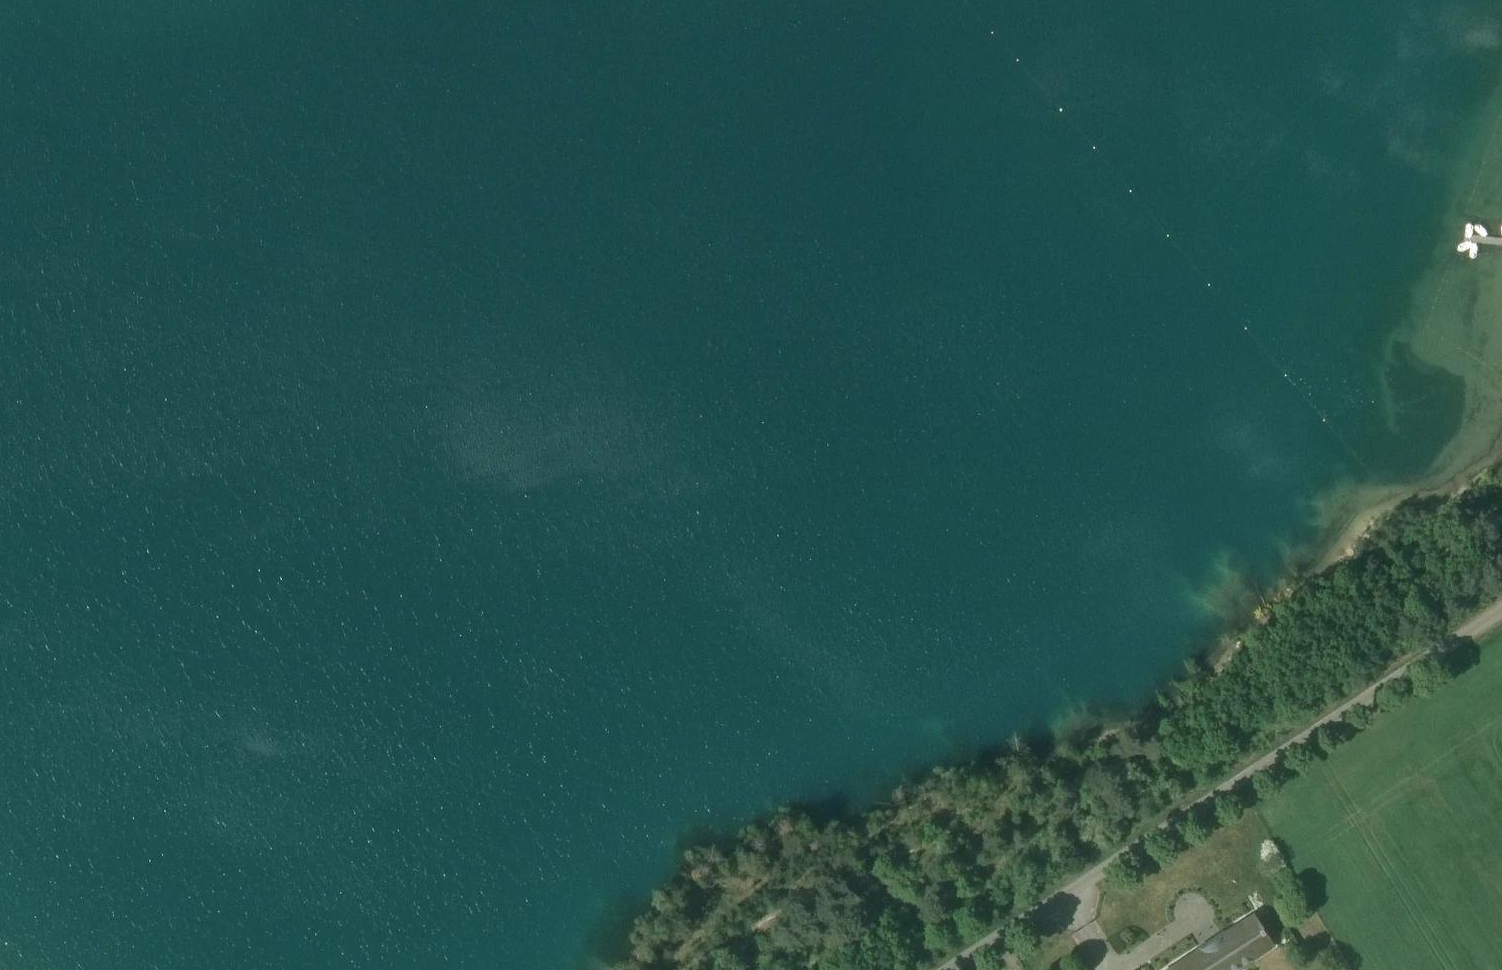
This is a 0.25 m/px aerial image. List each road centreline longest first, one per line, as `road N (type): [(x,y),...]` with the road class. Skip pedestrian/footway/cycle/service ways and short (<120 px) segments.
road 1 (unclassified): [(939,969),(1501,604)]

